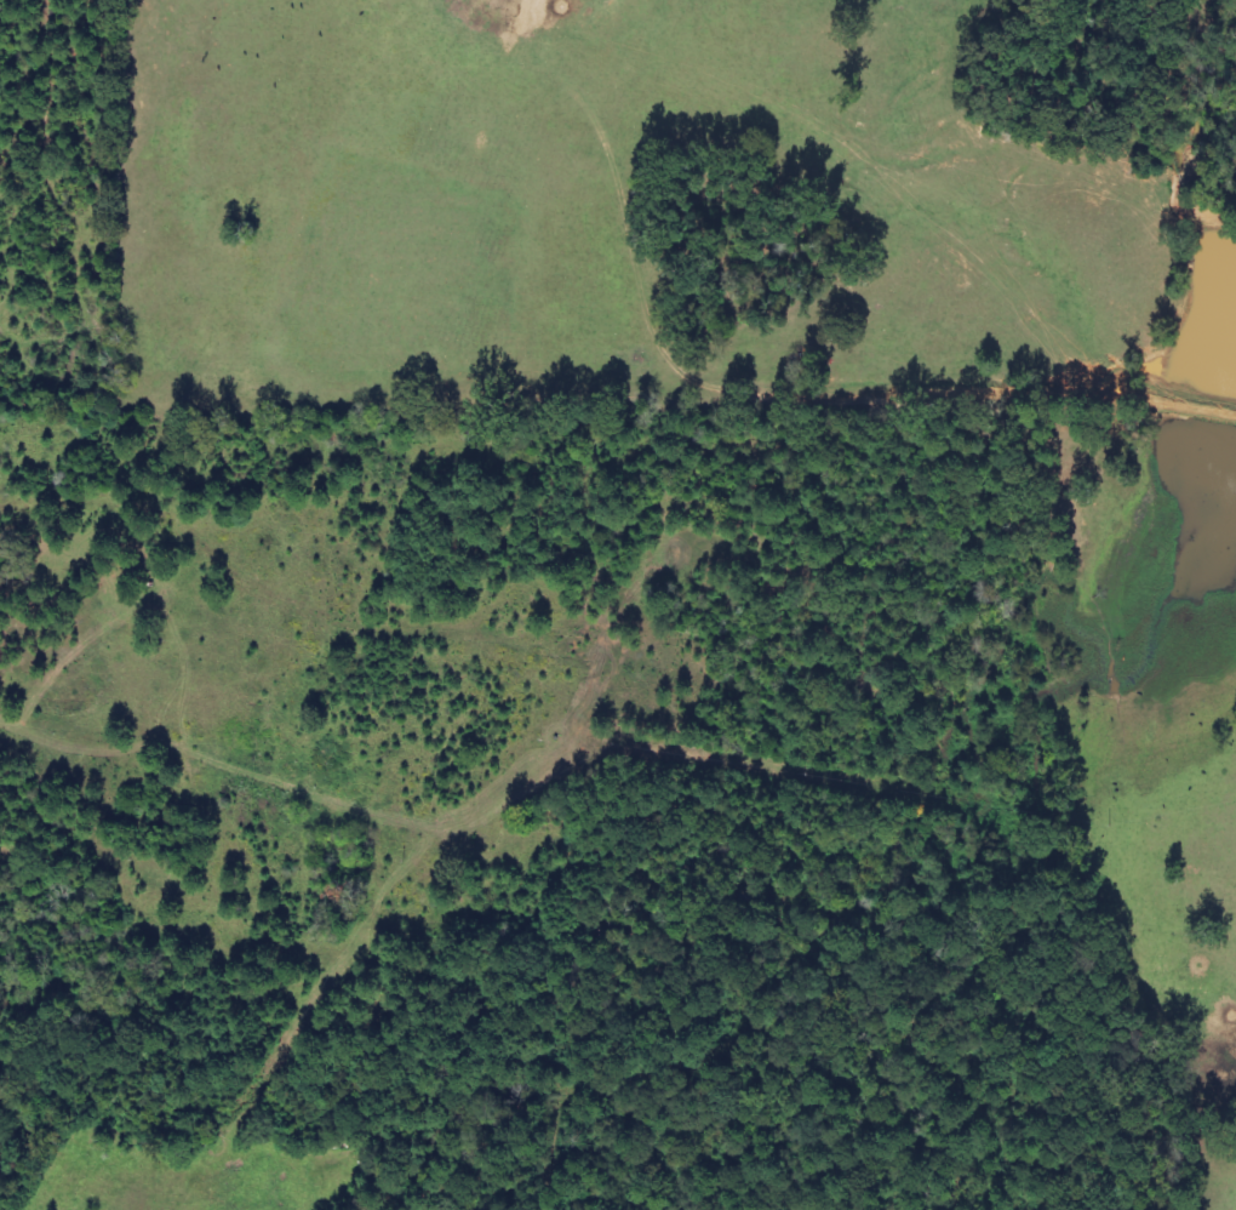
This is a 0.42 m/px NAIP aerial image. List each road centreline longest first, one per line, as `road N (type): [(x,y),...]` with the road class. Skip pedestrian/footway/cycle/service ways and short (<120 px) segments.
road 1 (residential): [(1235,413),(1094,388),(824,396)]

